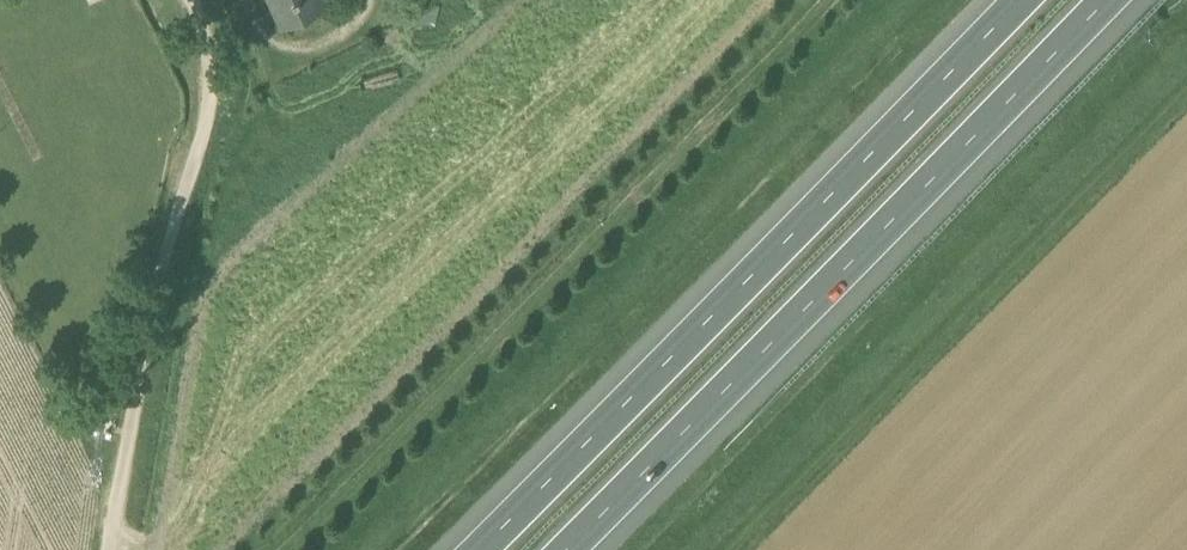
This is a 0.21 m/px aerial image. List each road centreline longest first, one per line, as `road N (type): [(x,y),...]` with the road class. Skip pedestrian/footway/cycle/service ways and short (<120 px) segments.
road 1 (motorway): [(564,549),(1105,0)]
road 2 (motorway): [(1014,0),(475,549)]
road 3 (unclassified): [(108,549),(211,87),(192,0)]

